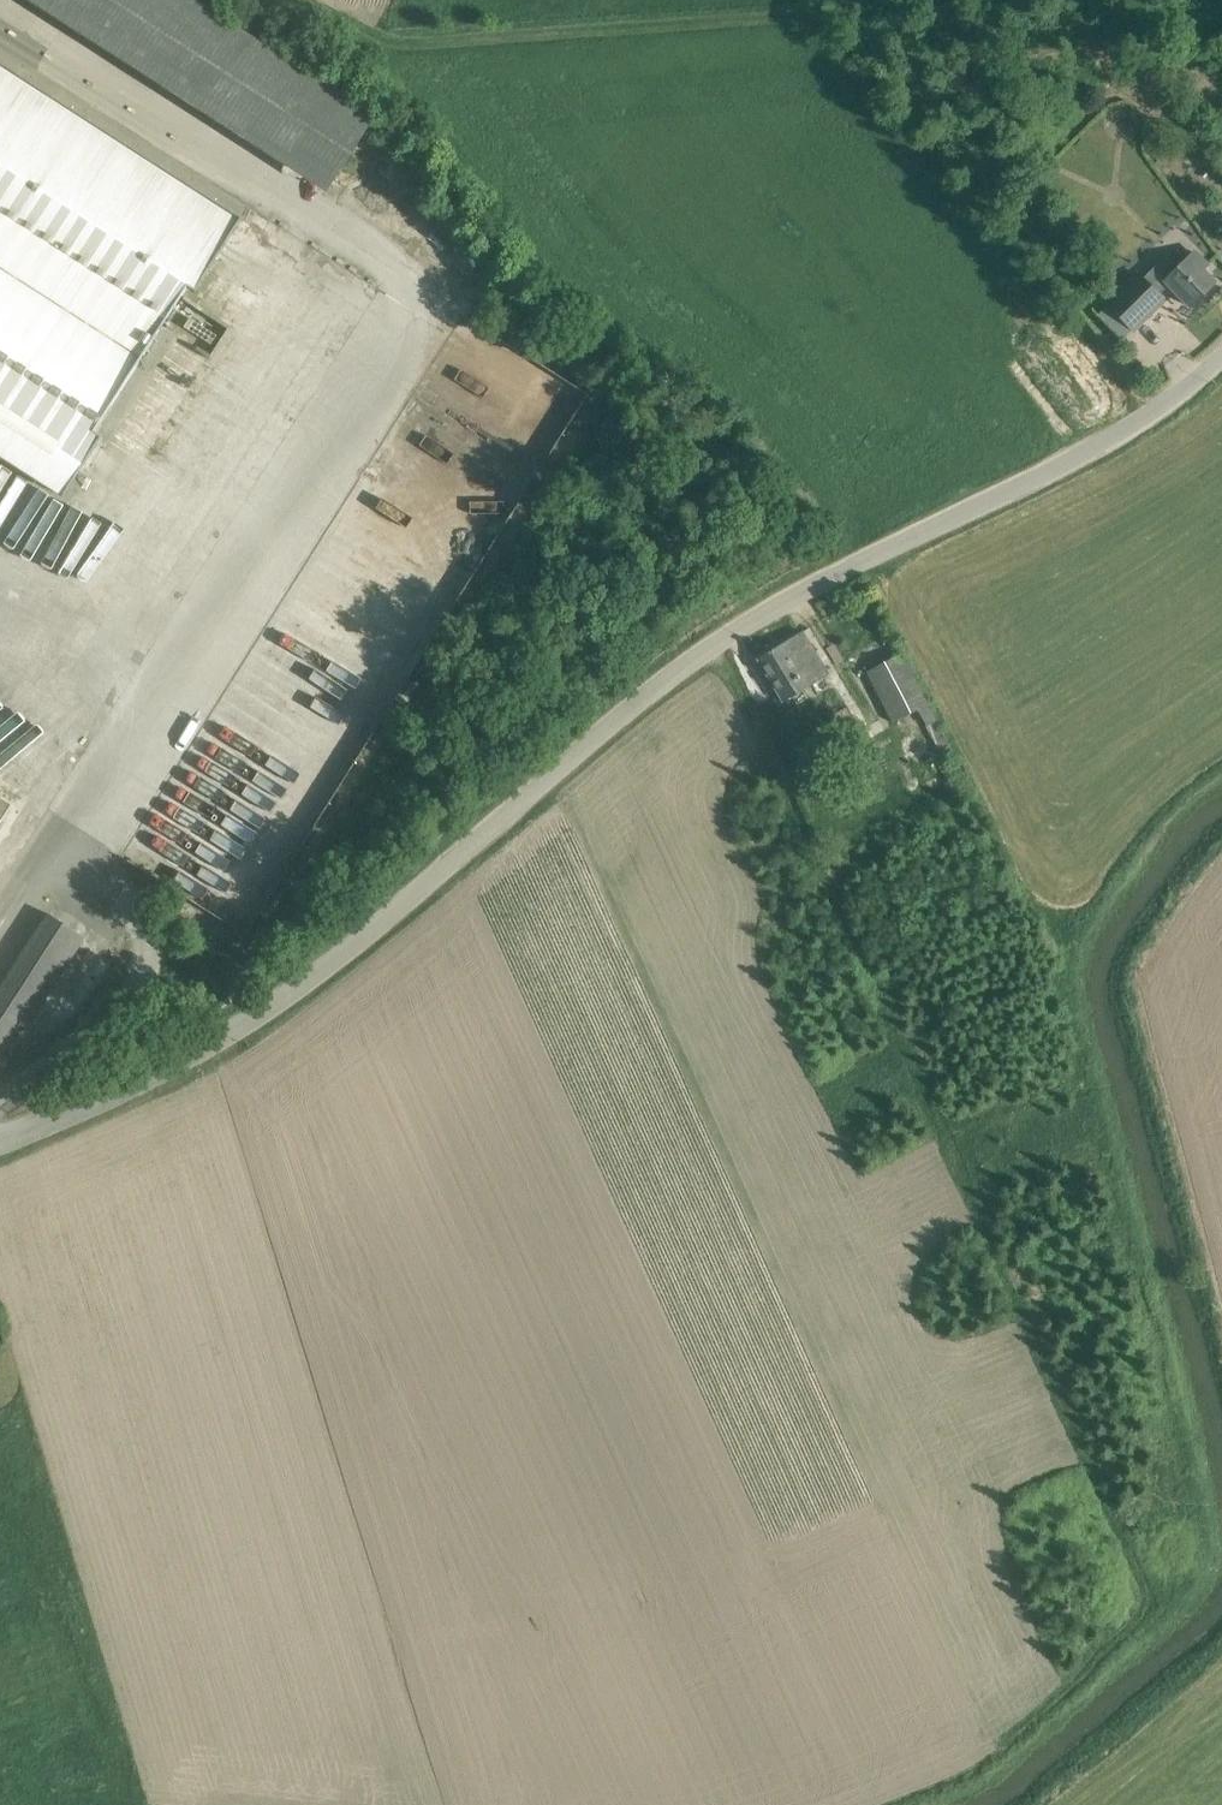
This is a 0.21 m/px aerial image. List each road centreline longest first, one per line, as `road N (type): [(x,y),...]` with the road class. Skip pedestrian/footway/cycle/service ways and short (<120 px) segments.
road 1 (unclassified): [(0,1141),(180,1065),(270,1013),(411,903),(639,698),(785,599),(1145,422),(1221,354)]
road 2 (track): [(1221,777),(1170,813),(1139,852),(1080,946),(1075,979),(1198,1497),(1206,1549),(1200,1581),(1155,1635),(985,1775),(913,1804)]

